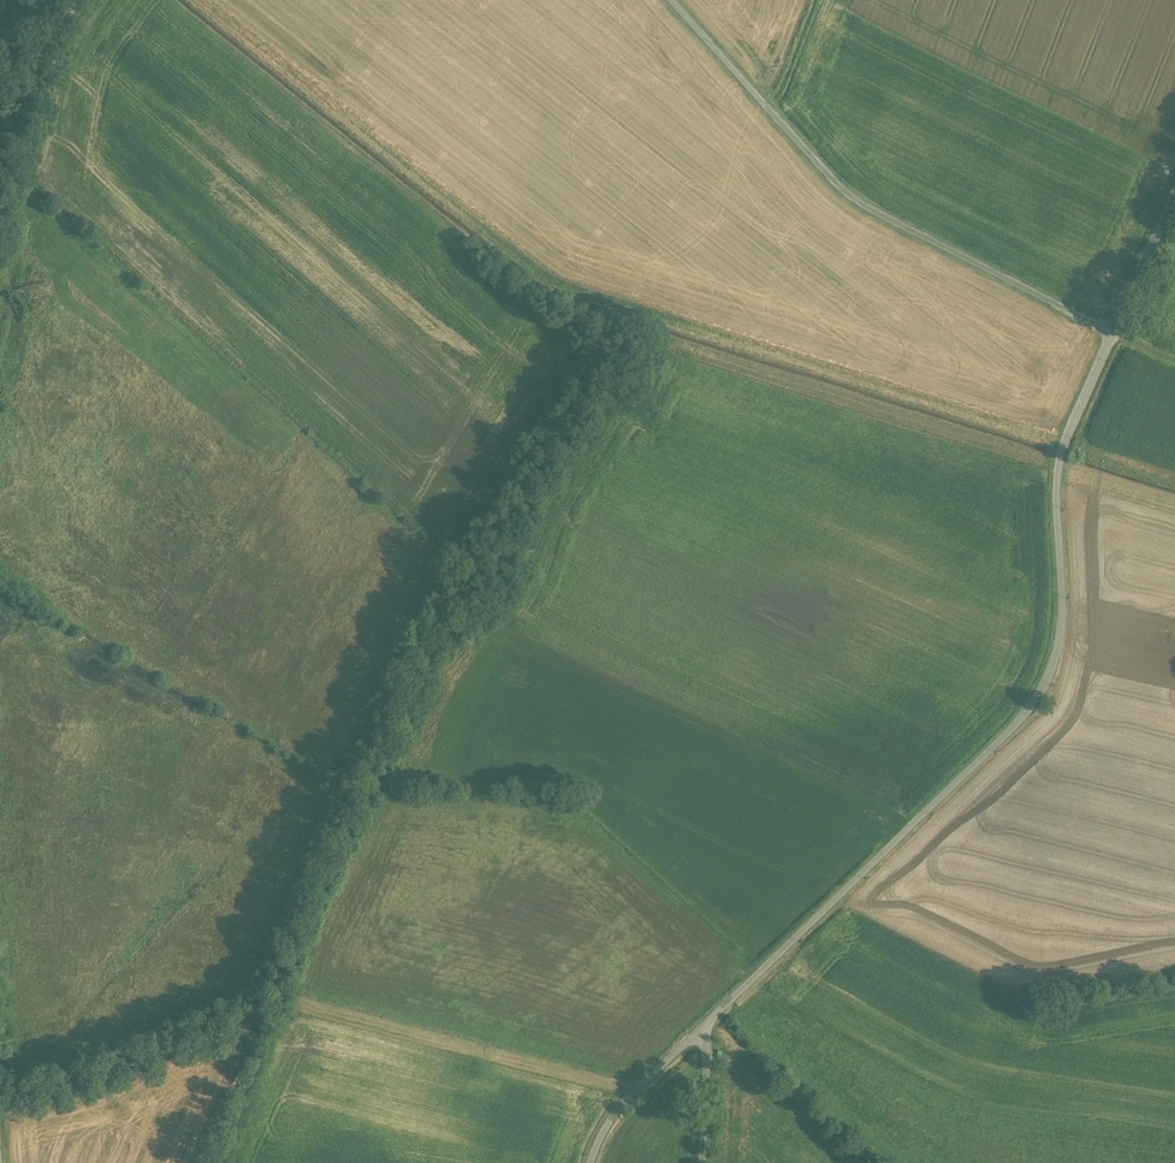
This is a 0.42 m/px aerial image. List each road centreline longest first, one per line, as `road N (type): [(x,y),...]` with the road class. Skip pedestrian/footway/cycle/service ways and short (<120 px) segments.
road 1 (unclassified): [(590,1162),(622,1106),(1038,696),(1061,621),(1060,460),(1113,333)]
road 2 (unclassified): [(1113,333),(847,192),(672,0)]
road 3 (track): [(0,253),(49,31)]
road 4 (unclassified): [(1113,333),(1174,192)]

